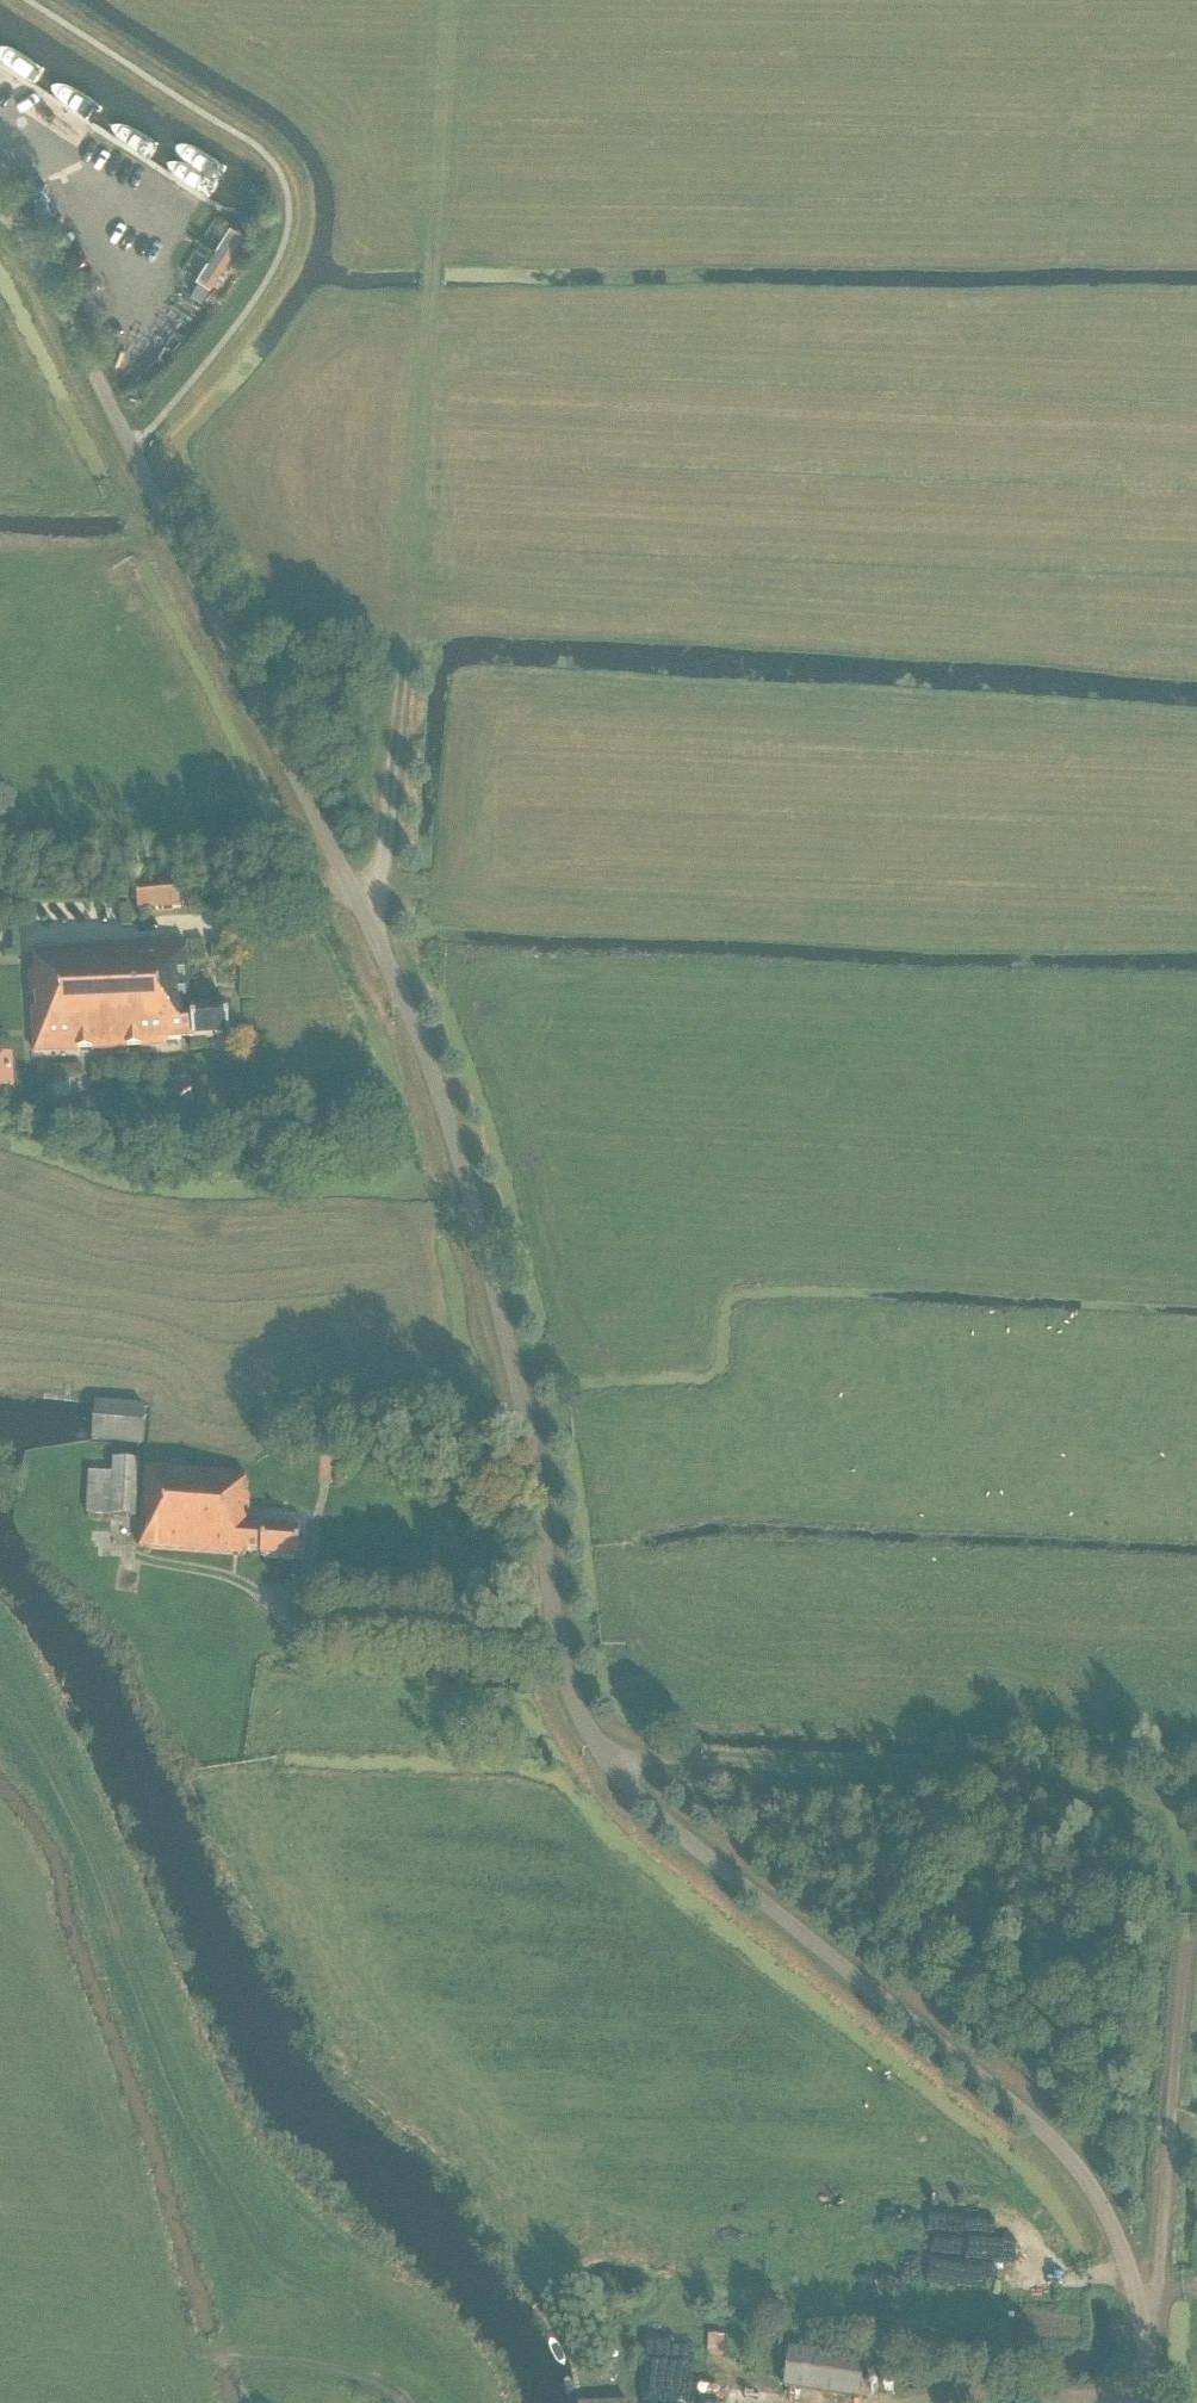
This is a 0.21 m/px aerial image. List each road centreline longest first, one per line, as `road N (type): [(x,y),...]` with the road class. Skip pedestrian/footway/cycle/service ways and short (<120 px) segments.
road 1 (unclassified): [(1146,2402),(1145,2329),(1130,2270),(1089,2184),(997,2092),(648,1807),(583,1719),(561,1666),(512,1359),(456,1139),(387,954),(135,444)]
road 2 (track): [(616,1766),(1133,1786),(1166,1803),(1177,1824),(1187,1919)]

